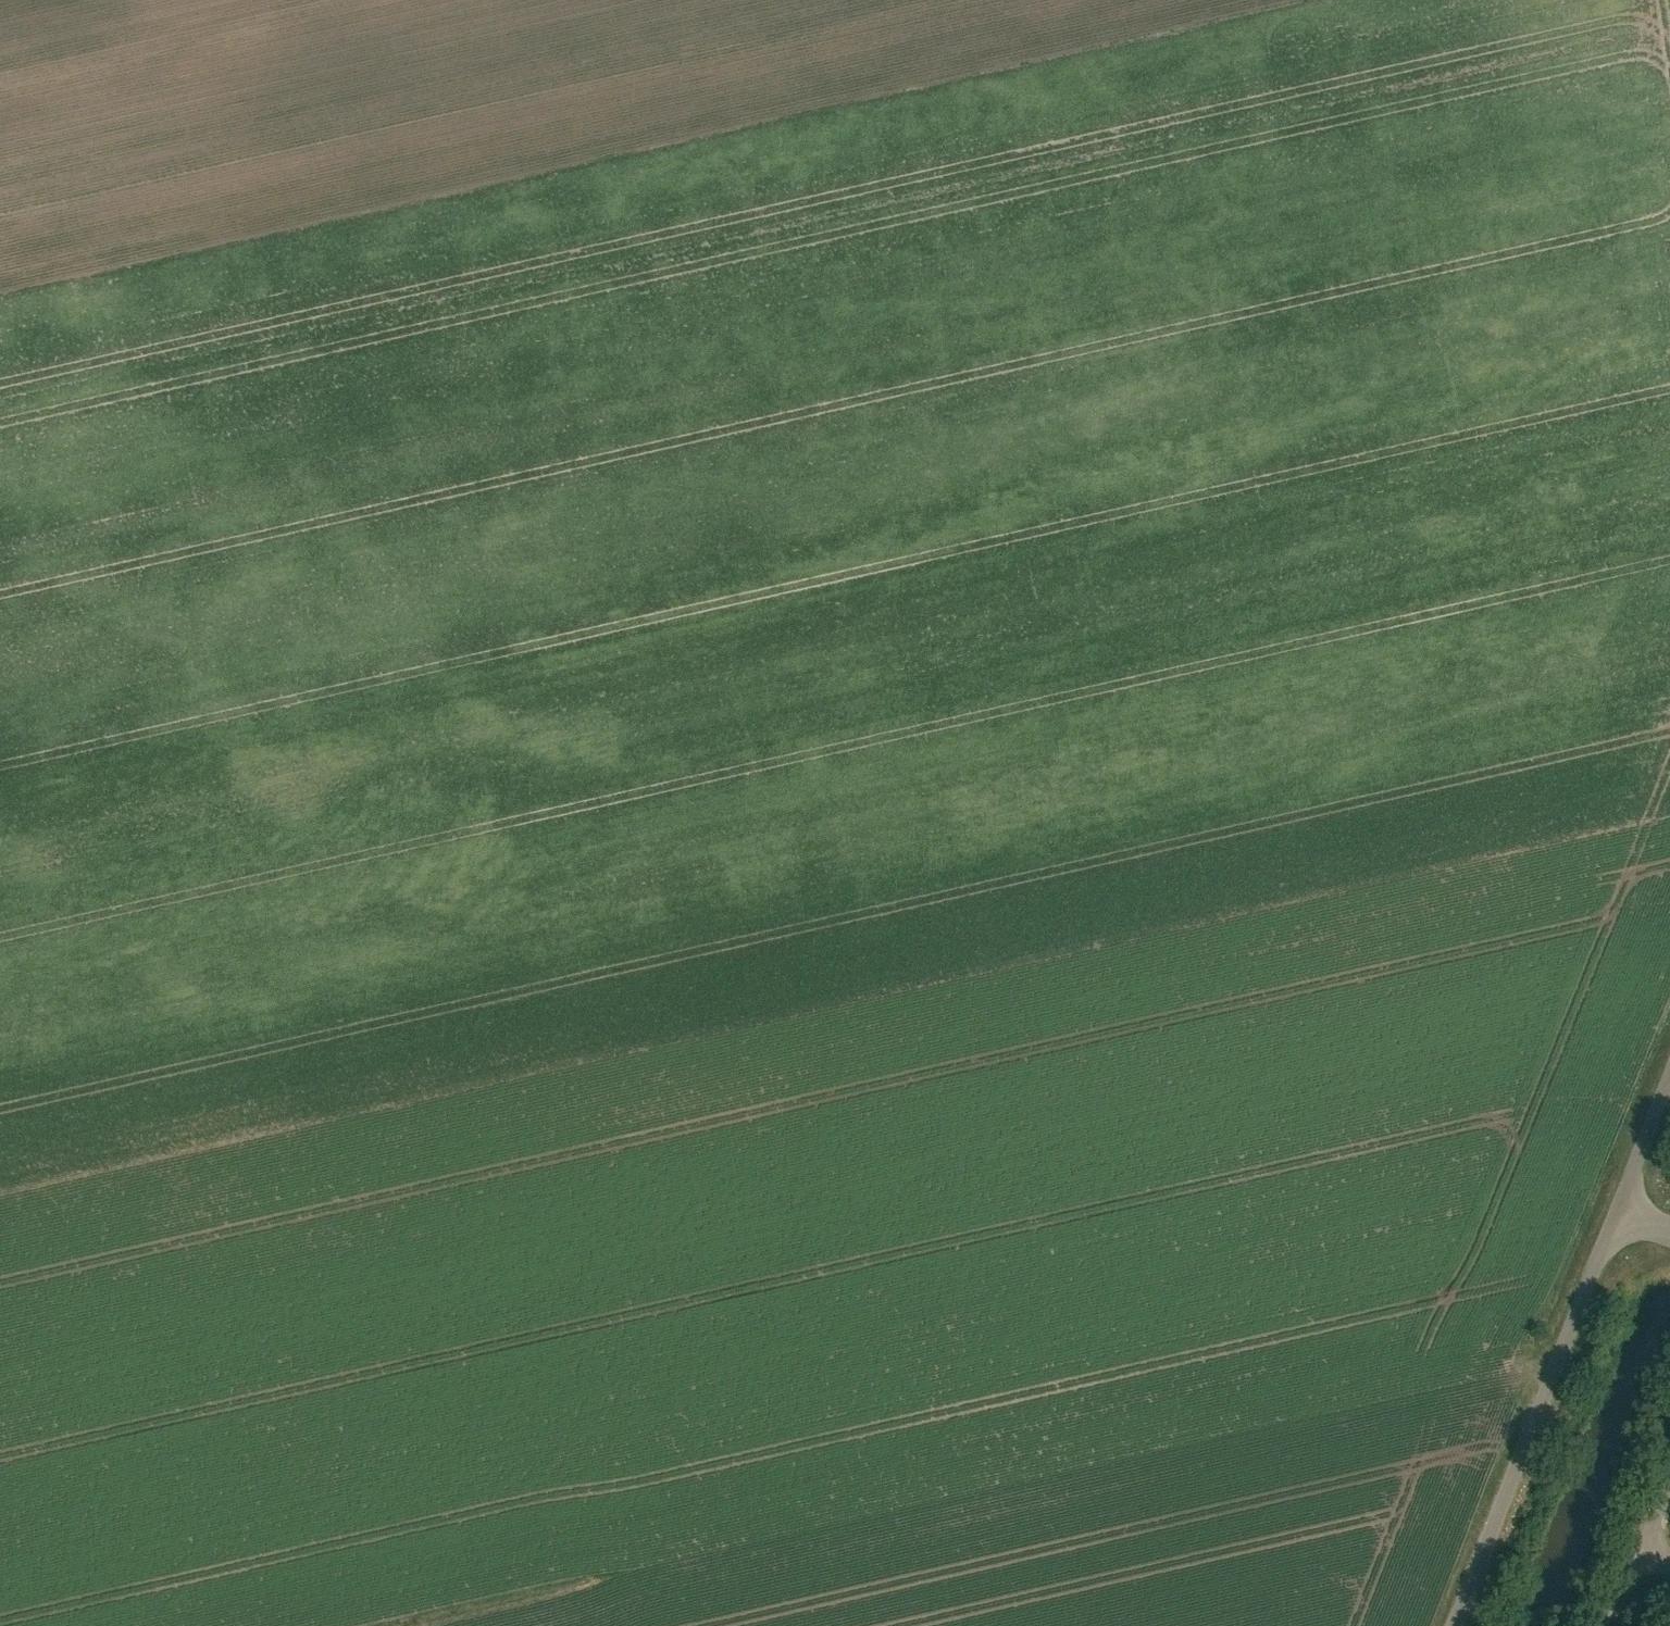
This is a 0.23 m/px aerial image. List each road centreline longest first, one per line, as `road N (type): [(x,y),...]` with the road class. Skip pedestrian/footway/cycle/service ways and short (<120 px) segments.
road 1 (unclassified): [(1454,1625),(1616,1212)]
road 2 (unclassified): [(1616,1212),(1669,1074)]

